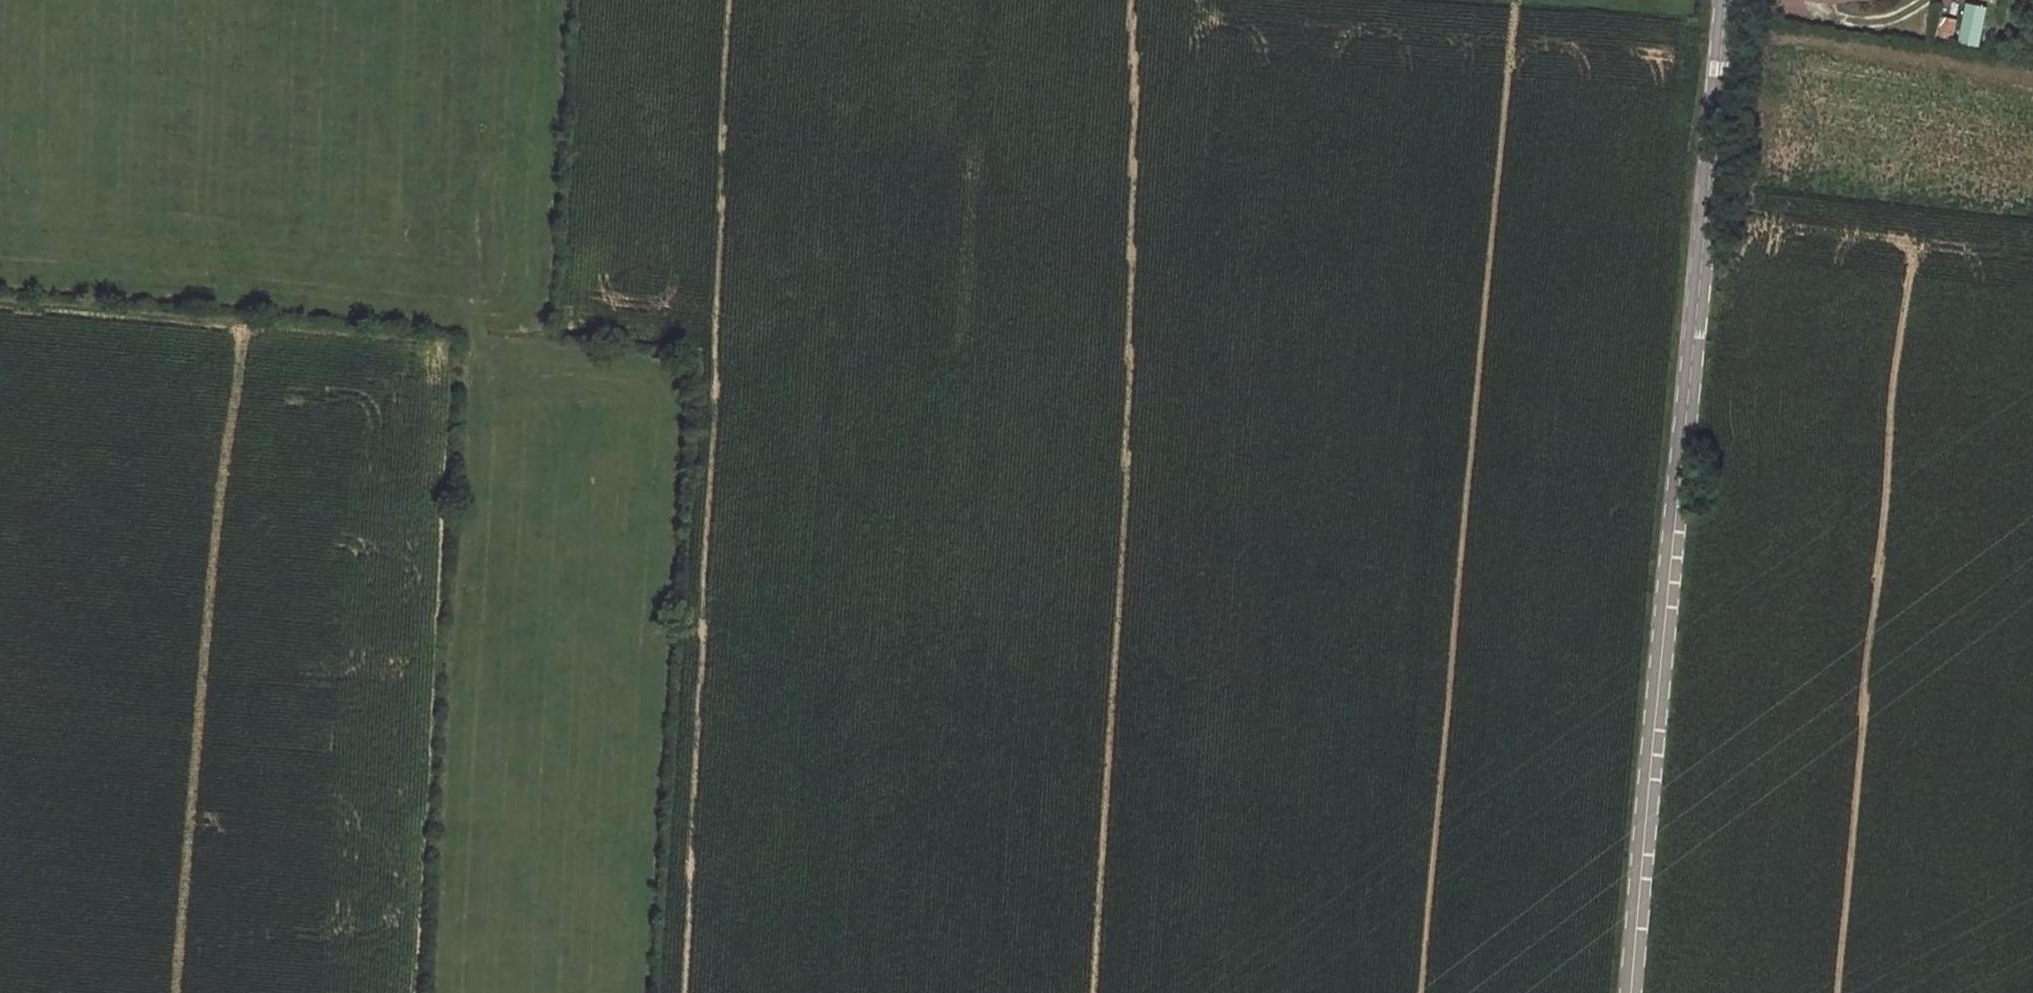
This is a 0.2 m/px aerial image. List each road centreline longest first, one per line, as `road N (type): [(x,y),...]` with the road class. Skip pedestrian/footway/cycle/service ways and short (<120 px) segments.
road 1 (unclassified): [(1638,992),(1725,0)]

